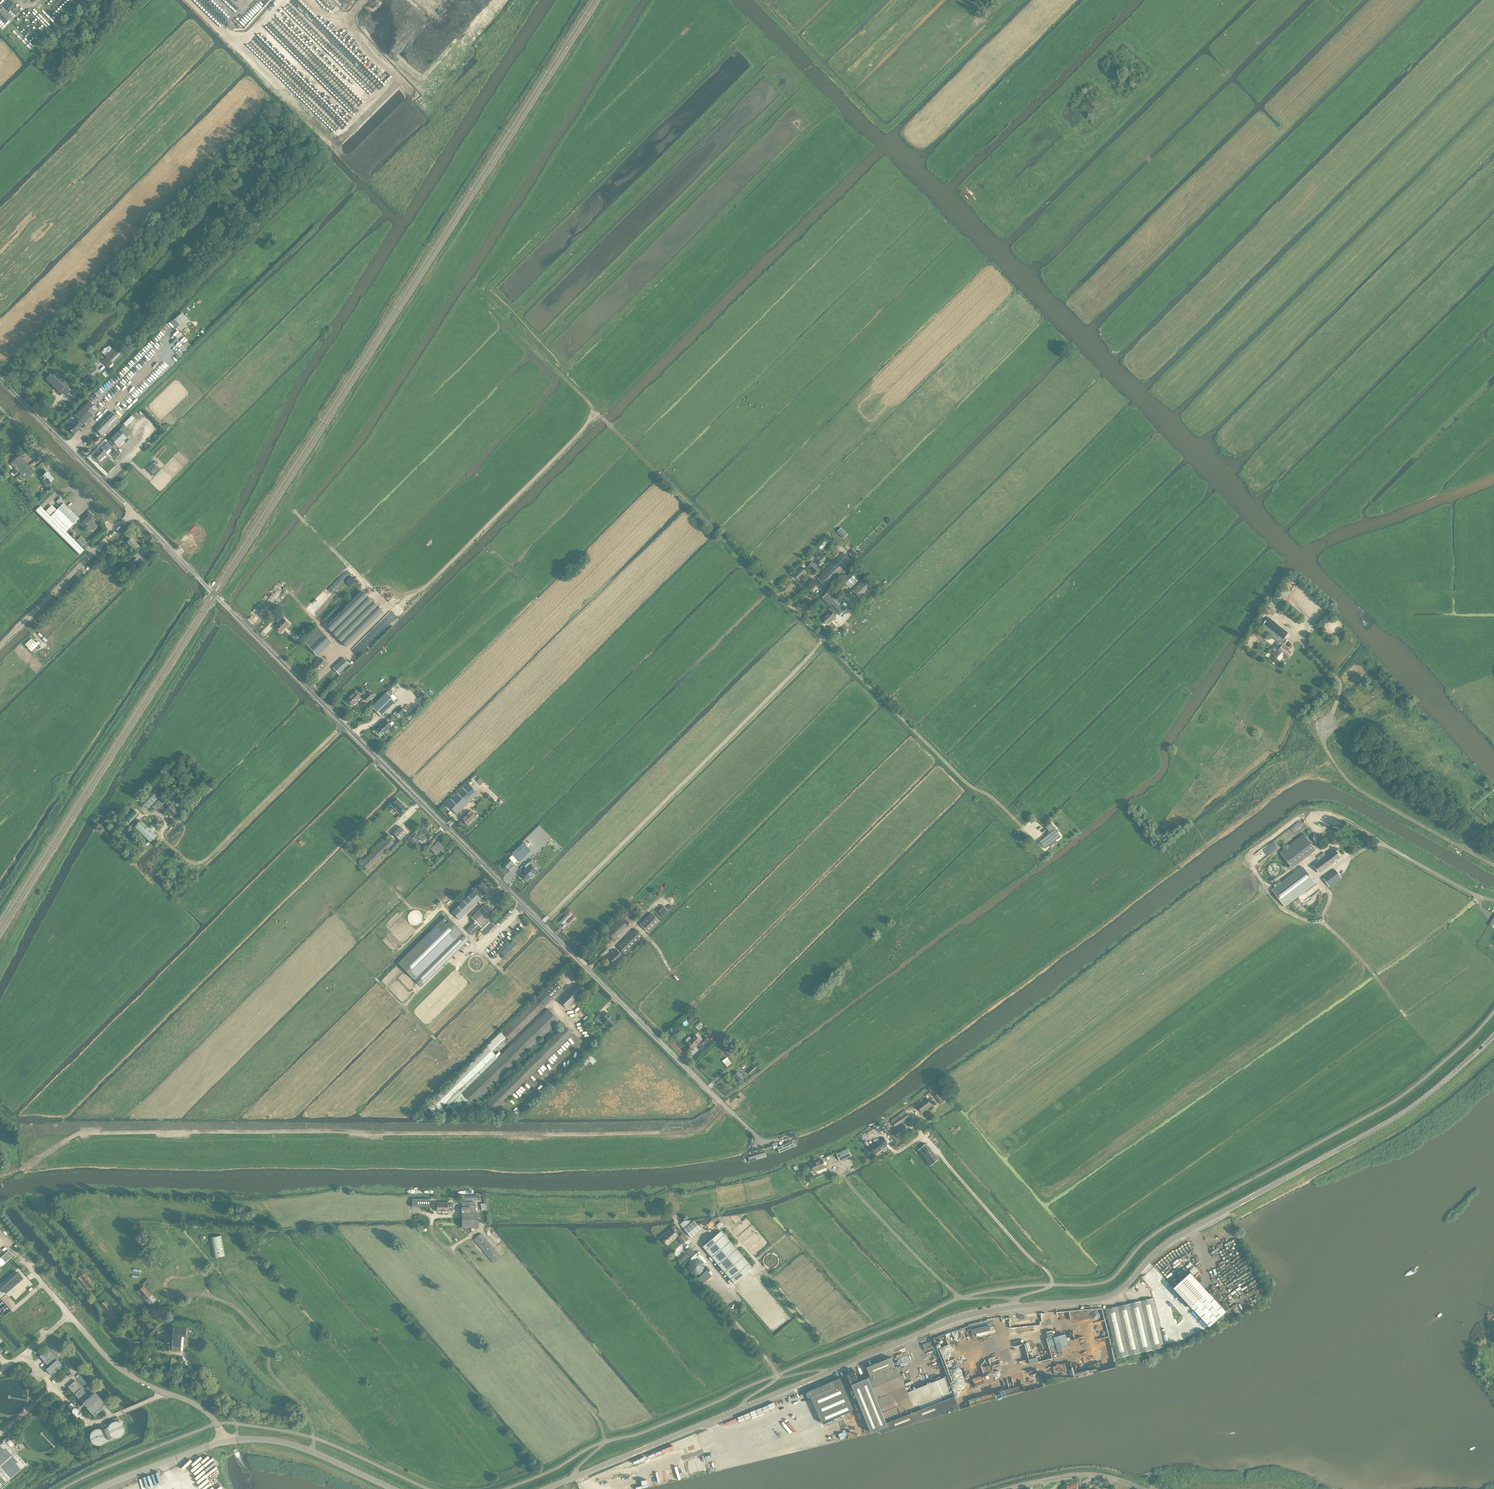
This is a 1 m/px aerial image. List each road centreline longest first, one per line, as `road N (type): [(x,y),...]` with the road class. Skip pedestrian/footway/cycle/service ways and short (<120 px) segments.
road 1 (unclassified): [(762,1144),(134,512)]
road 2 (tertiary): [(826,1373),(972,1314),(1113,1295),(1177,1237),(1409,1109),(1493,1035)]
road 3 (track): [(0,1177),(79,1164),(577,1165),(754,1147)]
road 4 (track): [(777,593),(596,412),(427,586),(400,597)]
road 5 (tertiary): [(547,1488),(742,1408)]
road 6 (unclassified): [(134,512),(0,378)]
road 7 (unclassified): [(114,532),(97,504),(0,407)]
road 8 (tertiary): [(237,1440),(295,1445),(394,1488)]
road 9 (track): [(596,412),(480,296)]
road 10 (unclassified): [(0,645),(114,532)]
road 11 (unclassified): [(1007,1488),(1084,1475),(1142,1488)]
road 12 (tertiary): [(98,1488),(224,1441)]
road 13 (unclassified): [(1493,900),(1386,846)]

